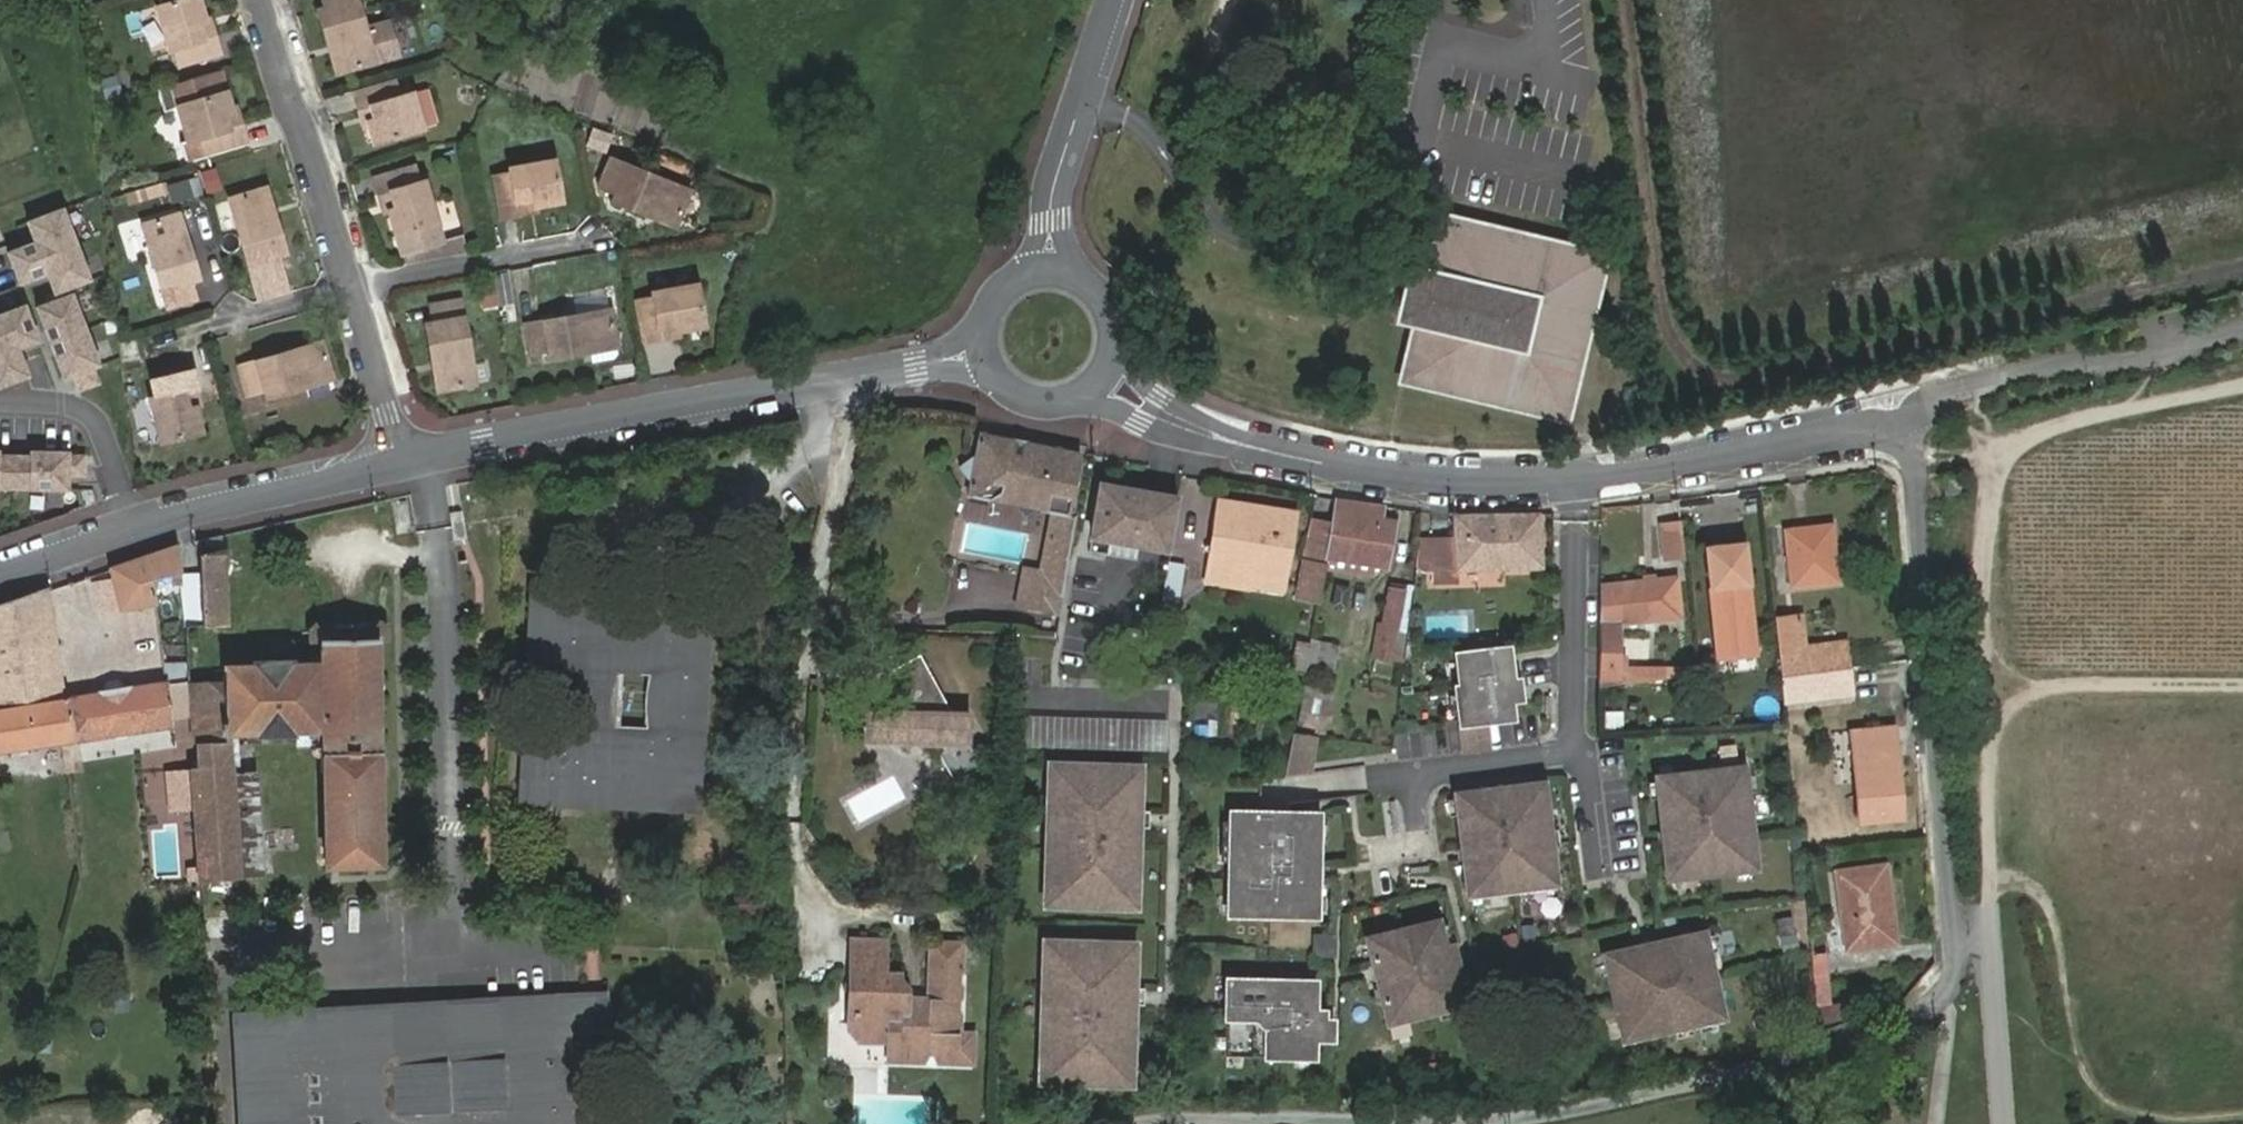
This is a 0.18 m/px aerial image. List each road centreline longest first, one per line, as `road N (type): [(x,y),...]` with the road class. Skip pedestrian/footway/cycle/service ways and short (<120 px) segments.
road 1 (track): [(1125,1123),(1213,1116),(1465,1122),(1550,1112),(1902,1025),(1945,994),(1958,956)]
road 2 (residential): [(1112,384),(1190,426),(1271,452),(1455,482),(1648,478),(1905,421)]
road 3 (residential): [(399,461),(975,350)]
road 4 (unclassified): [(1905,421),(1958,956)]
road 5 (residential): [(0,565),(399,461)]
road 6 (track): [(2169,1123),(2118,1120),(2084,1082),(2056,925),(2038,895),(2014,886),(1988,901)]
road 7 (residential): [(346,286),(259,0)]
road 8 (residential): [(1054,256),(1050,190),(1113,0)]
road 9 (residential): [(346,286),(580,242)]
road 10 (residential): [(203,232),(227,317),(346,286)]
road 11 (residential): [(399,461),(346,286)]
road 12 (residential): [(975,350),(993,386),(1020,406),(1047,412),(1082,406),(1112,384)]
road 13 (residential): [(1112,384),(1127,356),(1128,318),(1114,287),(1089,266),(1054,256)]
road 14 (residential): [(1054,256),(1019,263),(993,283),(976,314),(975,350)]

